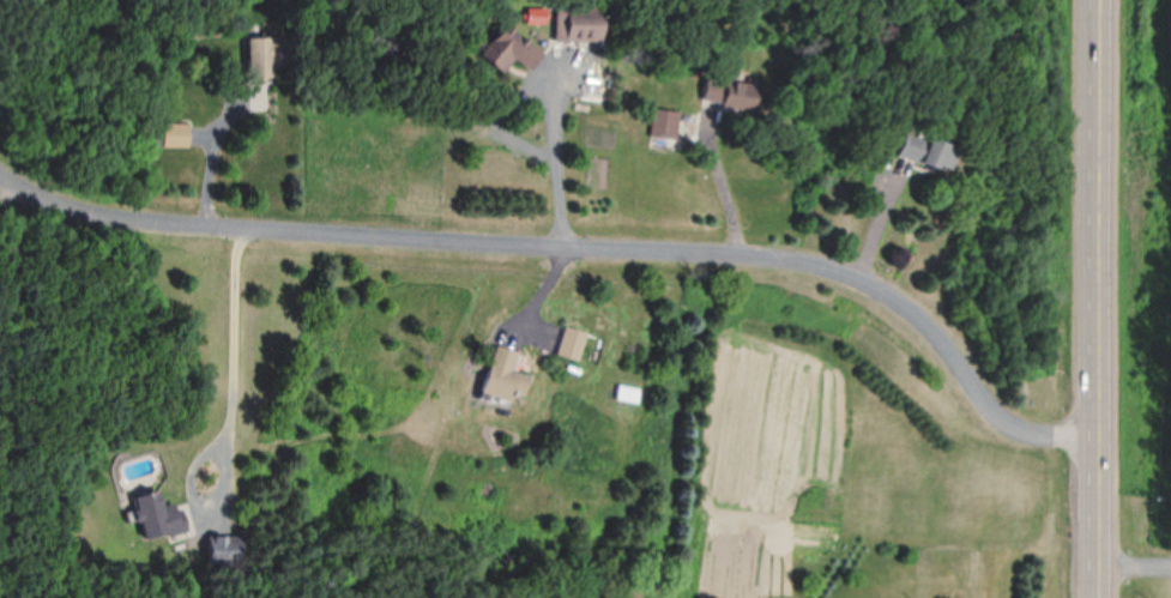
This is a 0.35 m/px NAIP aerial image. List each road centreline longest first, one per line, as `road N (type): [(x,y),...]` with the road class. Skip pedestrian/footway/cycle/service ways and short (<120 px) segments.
road 1 (residential): [(1101,428),(1039,423),(995,403),(961,356),(861,268),(757,244),(170,225),(61,200),(0,171)]
road 2 (primary): [(1099,597),(1098,0)]

